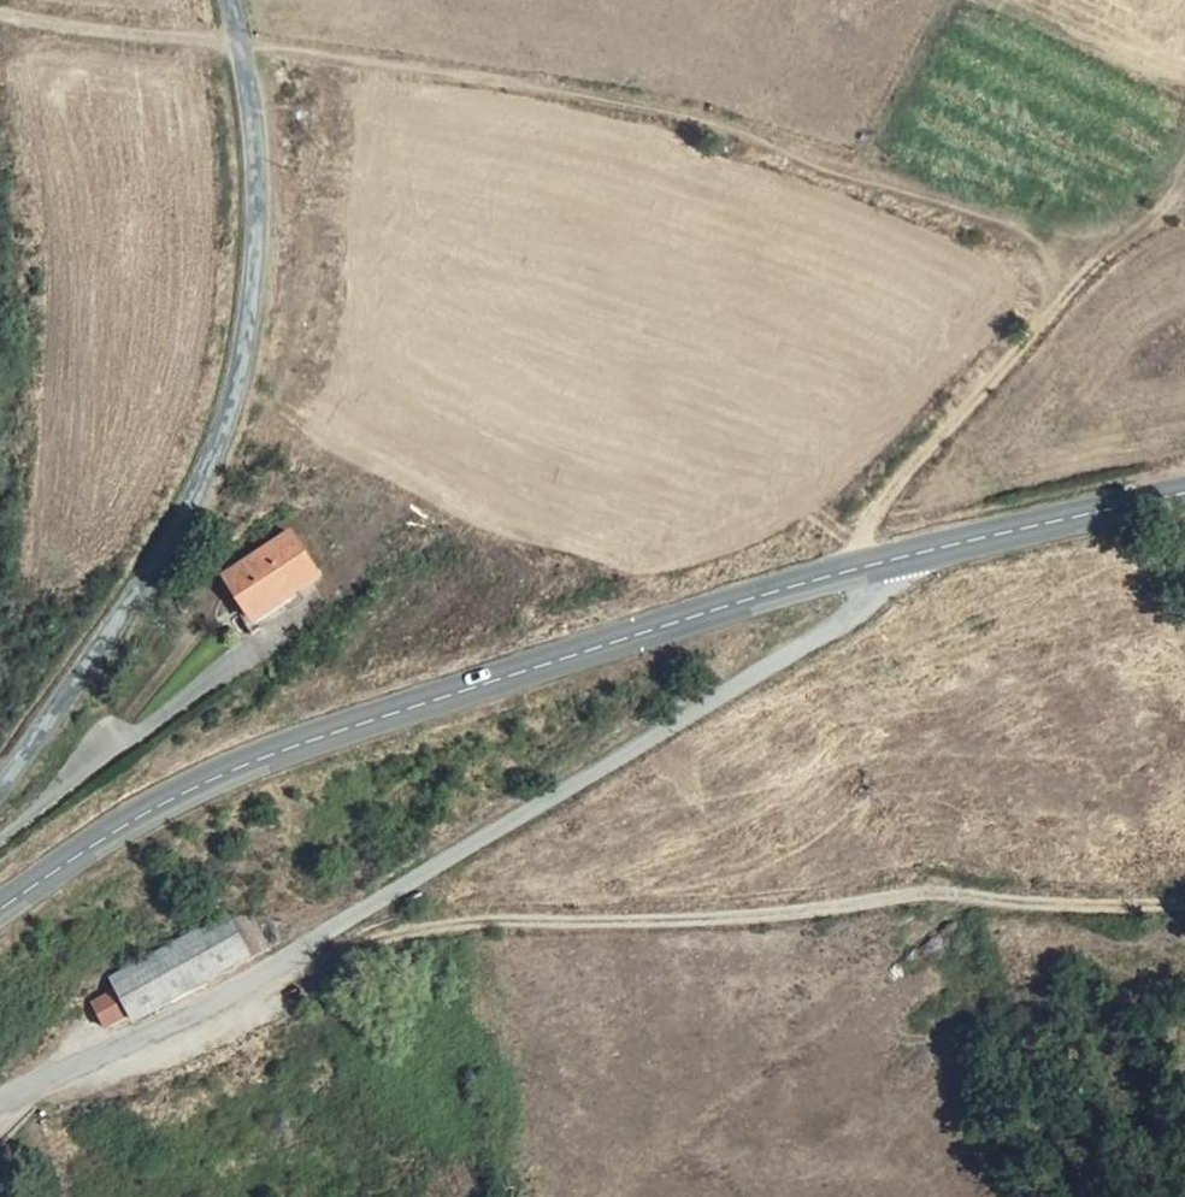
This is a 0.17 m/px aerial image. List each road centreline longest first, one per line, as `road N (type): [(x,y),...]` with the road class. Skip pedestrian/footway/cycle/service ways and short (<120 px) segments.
road 1 (track): [(1083,285),(1042,245),(703,124),(236,45),(75,34),(0,13)]
road 2 (unclassified): [(862,570),(866,603),(800,655),(318,948),(0,1110)]
road 3 (secondary): [(862,570),(217,765),(0,910)]
road 4 (track): [(1184,901),(831,907),(318,948)]
road 5 (unclassified): [(224,0),(239,54),(251,225),(246,326),(217,459),(130,609),(0,786)]
road 6 (track): [(1083,285),(895,486),(861,532),(862,570)]
road 7 (secondary): [(1184,496),(862,570)]
road 8 (track): [(1184,183),(1083,285)]

